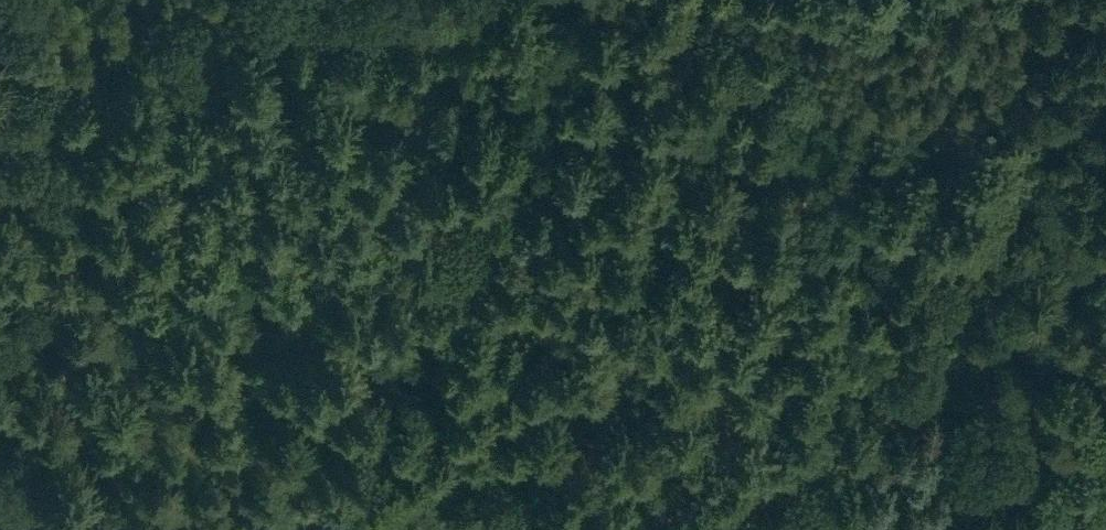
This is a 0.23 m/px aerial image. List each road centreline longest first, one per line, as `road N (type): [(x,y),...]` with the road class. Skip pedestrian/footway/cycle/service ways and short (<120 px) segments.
road 1 (track): [(935,386),(913,391),(862,442),(811,477),(726,506),(79,516)]
road 2 (track): [(47,343),(0,83)]
road 3 (track): [(1105,255),(935,386)]
road 4 (track): [(79,516),(47,343)]

